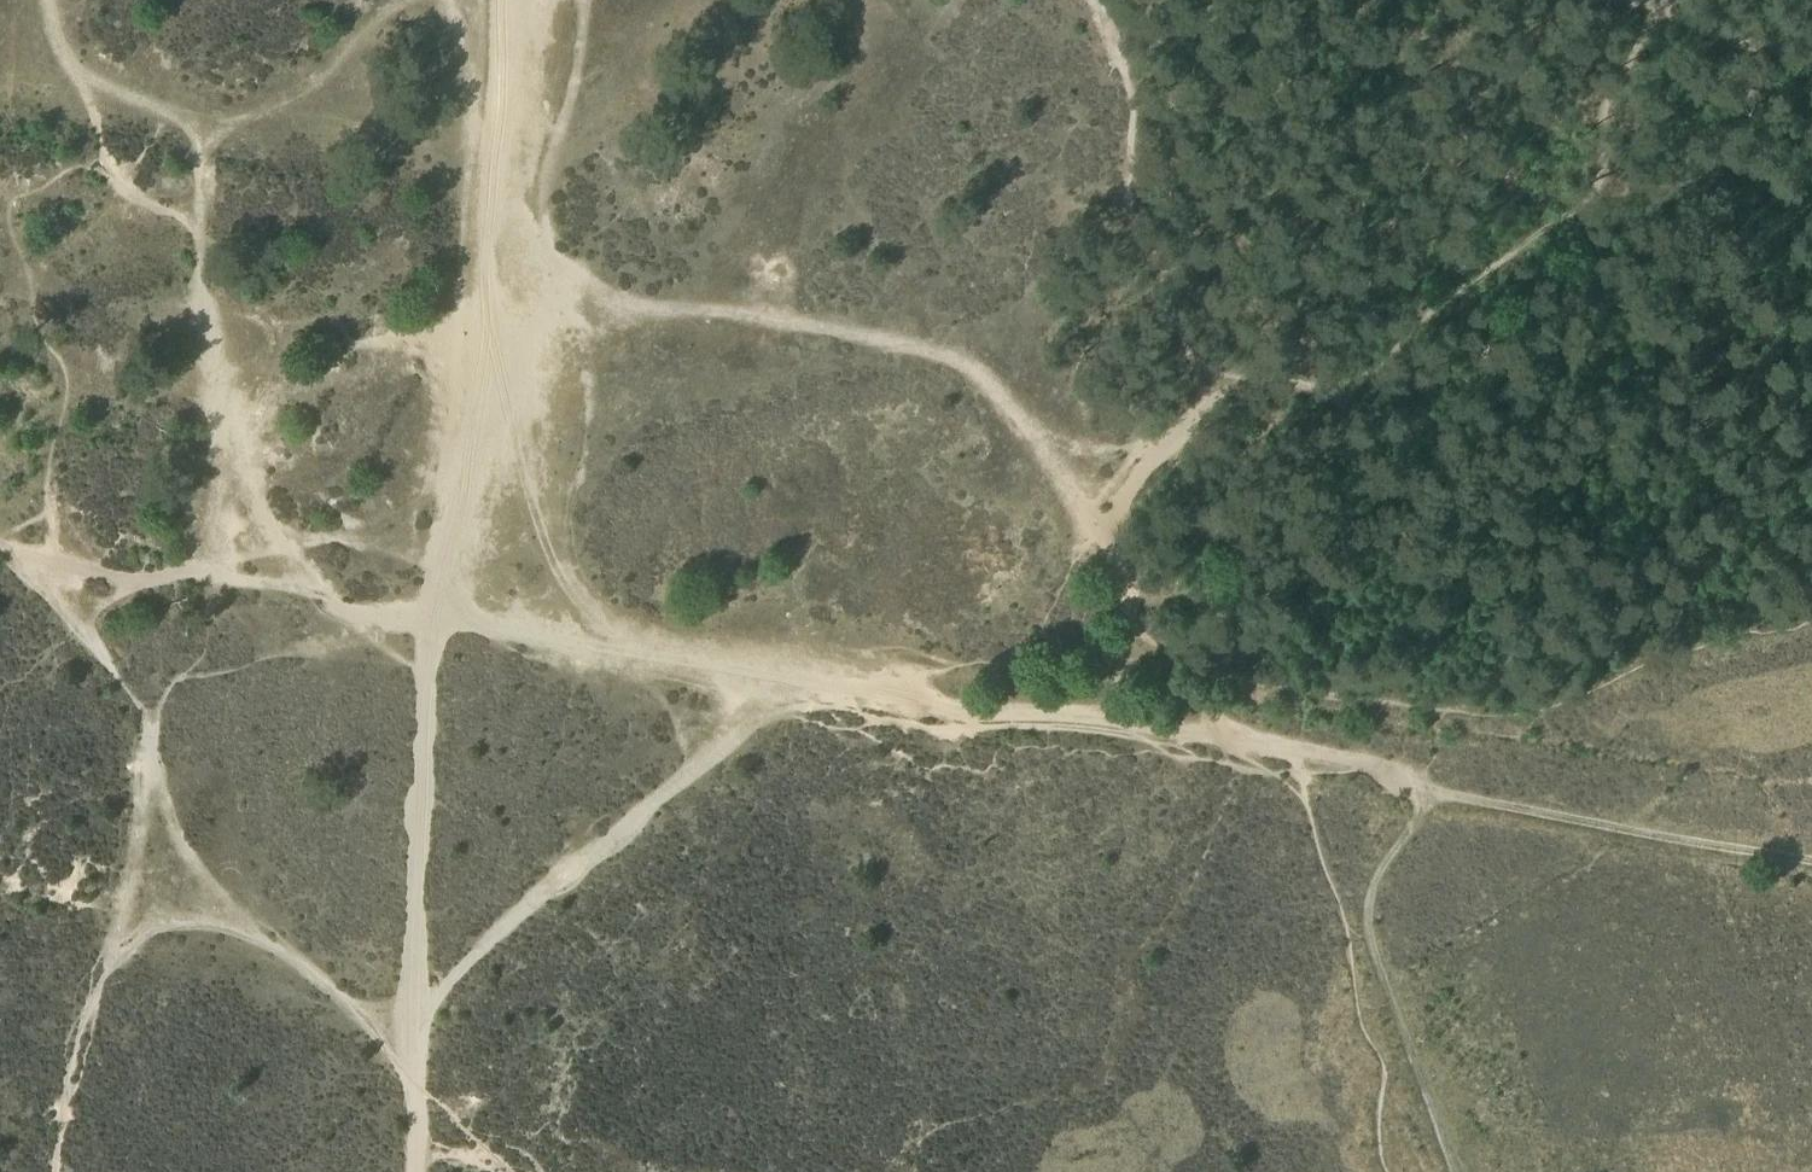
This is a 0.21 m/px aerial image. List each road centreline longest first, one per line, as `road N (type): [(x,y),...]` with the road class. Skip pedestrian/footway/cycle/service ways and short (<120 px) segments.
road 1 (track): [(1811,862),(1436,796),(1369,770),(1179,734),(777,683),(441,617)]
road 2 (track): [(414,1041),(441,617),(482,438),(514,0)]
road 3 (track): [(56,0),(128,191),(192,217),(220,392),(279,537),(346,594),(441,617)]
road 4 (track): [(1099,508),(1084,470),(1024,400),(931,348),(565,285),(499,250)]
road 5 (track): [(1661,0),(1583,185),(1369,367),(1323,383)]
road 6 (track): [(416,1015),(777,683)]
road 7 (track): [(229,908),(205,889),(155,767),(140,693),(38,579),(0,552)]
road 8 (track): [(1104,729),(1135,622),(1132,592),(1099,508),(1233,381)]
road 9 (track): [(1456,1171),(1373,938),(1383,877),(1436,796)]
road 10 (track): [(0,544),(134,579),(200,572),(346,594)]
road 11 (track): [(414,1041),(229,908)]
road 12 (track): [(1811,39),(1616,0)]
road 13 (track): [(1267,752),(1205,679),(1135,622)]

